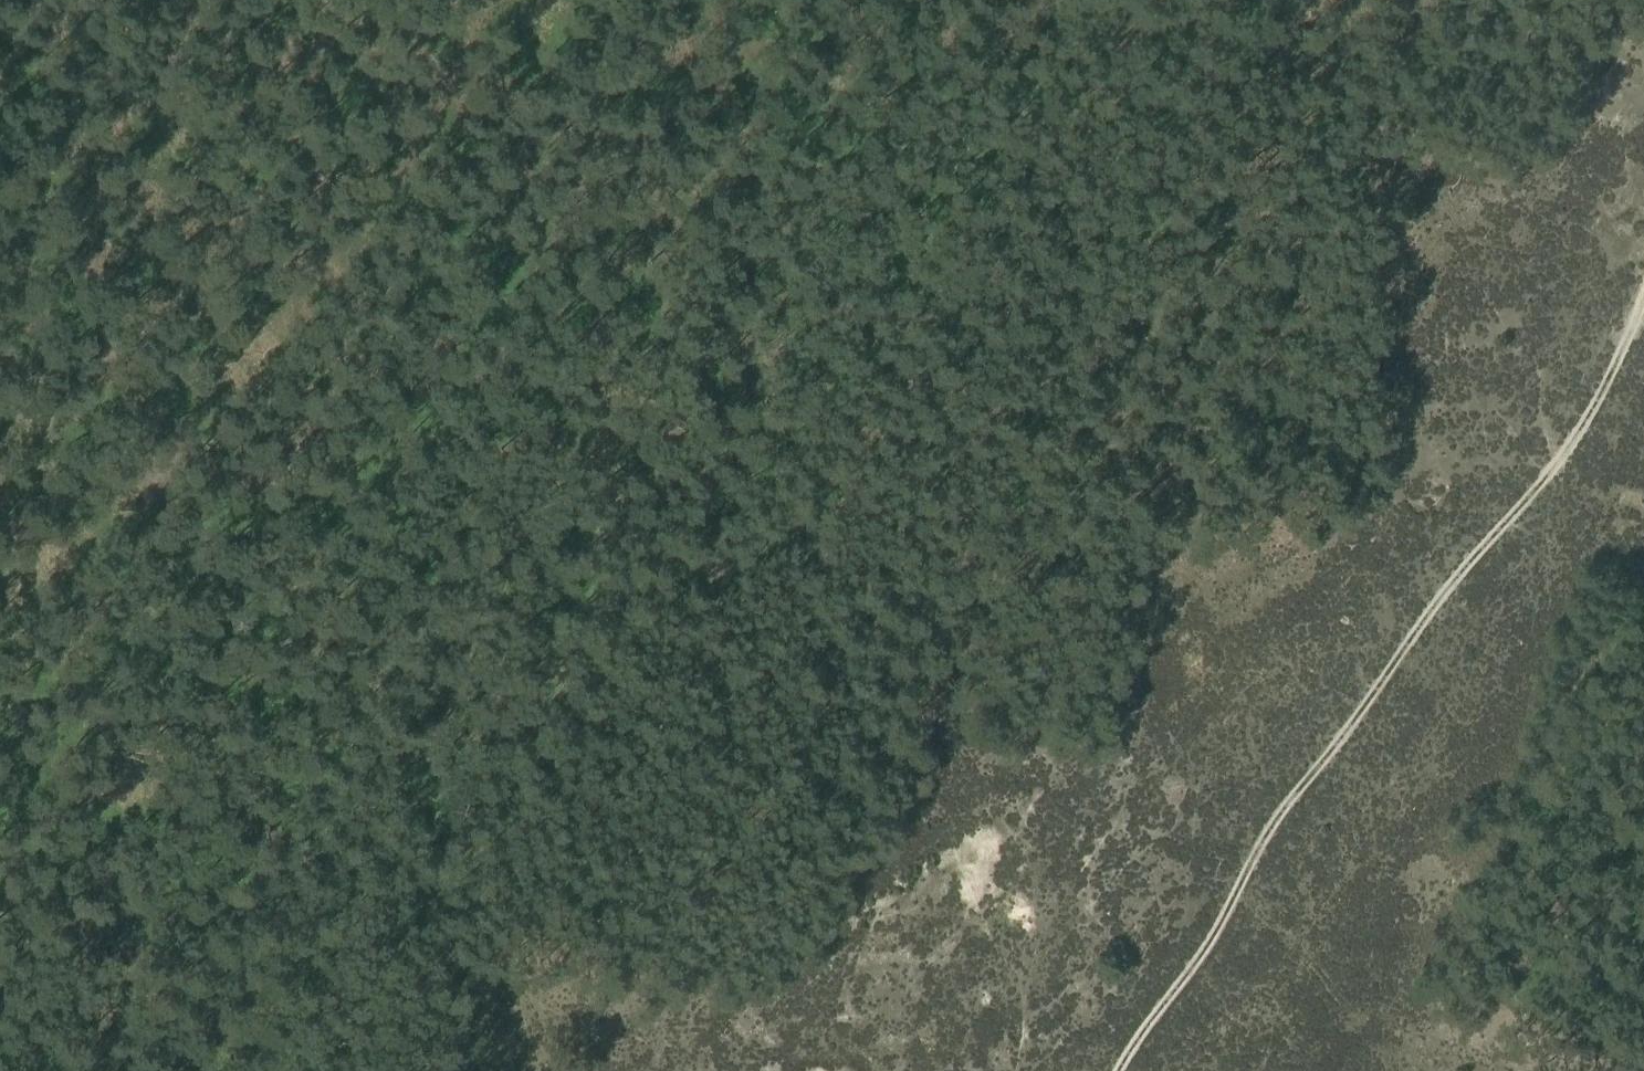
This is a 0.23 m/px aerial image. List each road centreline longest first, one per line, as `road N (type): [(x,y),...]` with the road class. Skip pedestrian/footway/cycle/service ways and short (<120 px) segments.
road 1 (track): [(1118,1070),(1203,956),(1257,838),(1346,735),(1491,535),(1586,426),(1643,300)]

